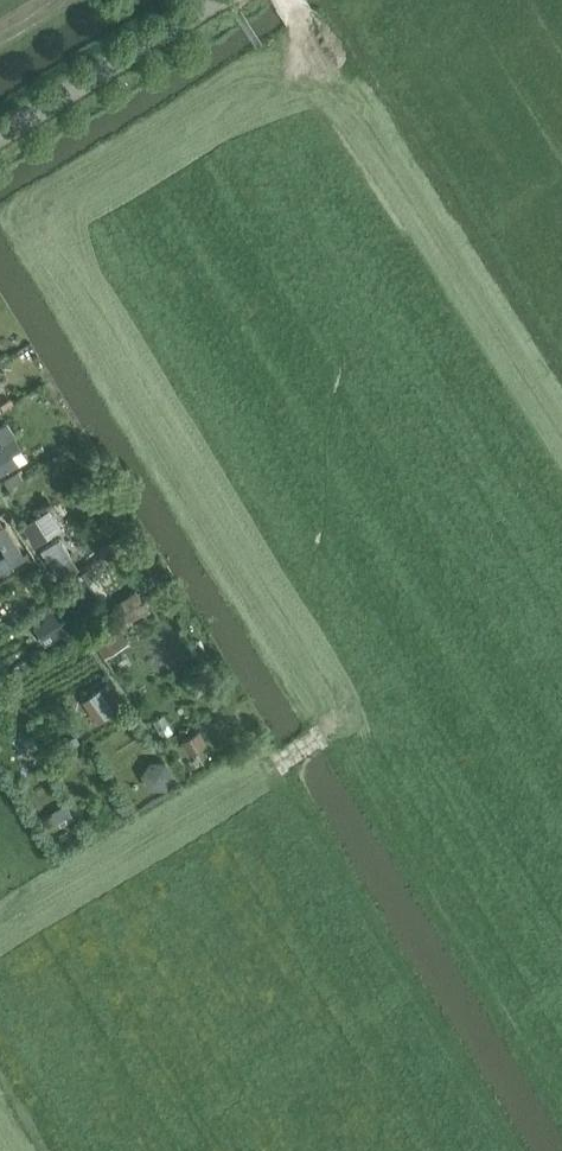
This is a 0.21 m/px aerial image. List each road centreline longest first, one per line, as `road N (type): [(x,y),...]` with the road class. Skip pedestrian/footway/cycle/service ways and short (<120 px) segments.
road 1 (track): [(0,936),(329,730),(297,115),(301,20),(287,0)]
road 2 (tertiary): [(0,136),(218,0)]

